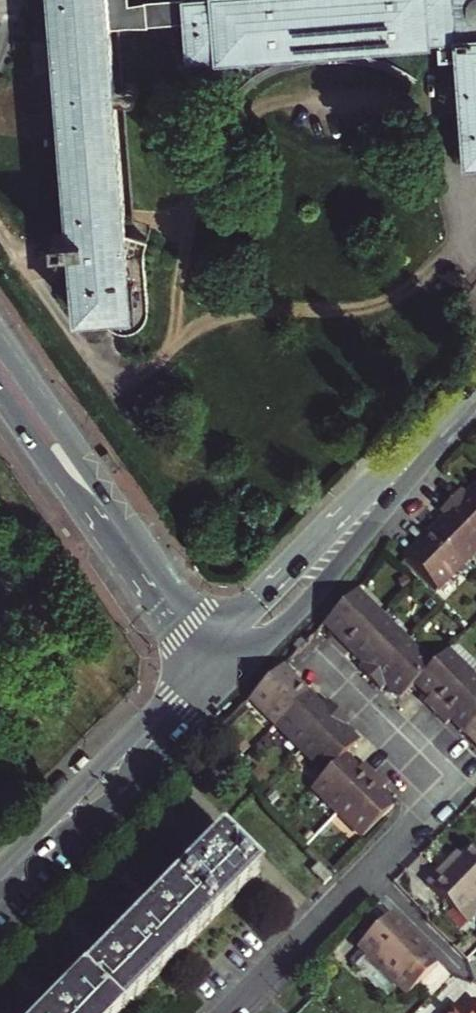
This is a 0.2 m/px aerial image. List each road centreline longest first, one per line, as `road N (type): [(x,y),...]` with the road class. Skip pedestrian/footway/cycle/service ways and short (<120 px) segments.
road 1 (tertiary): [(475,390),(199,659)]
road 2 (tertiary): [(224,687),(319,588),(475,399)]
road 3 (unclassified): [(199,659),(0,369)]
road 4 (tertiary): [(0,888),(116,799),(224,687)]
road 5 (tertiary): [(199,659),(0,876)]
road 6 (residential): [(229,1012),(371,867)]
road 7 (residential): [(371,867),(475,972)]

